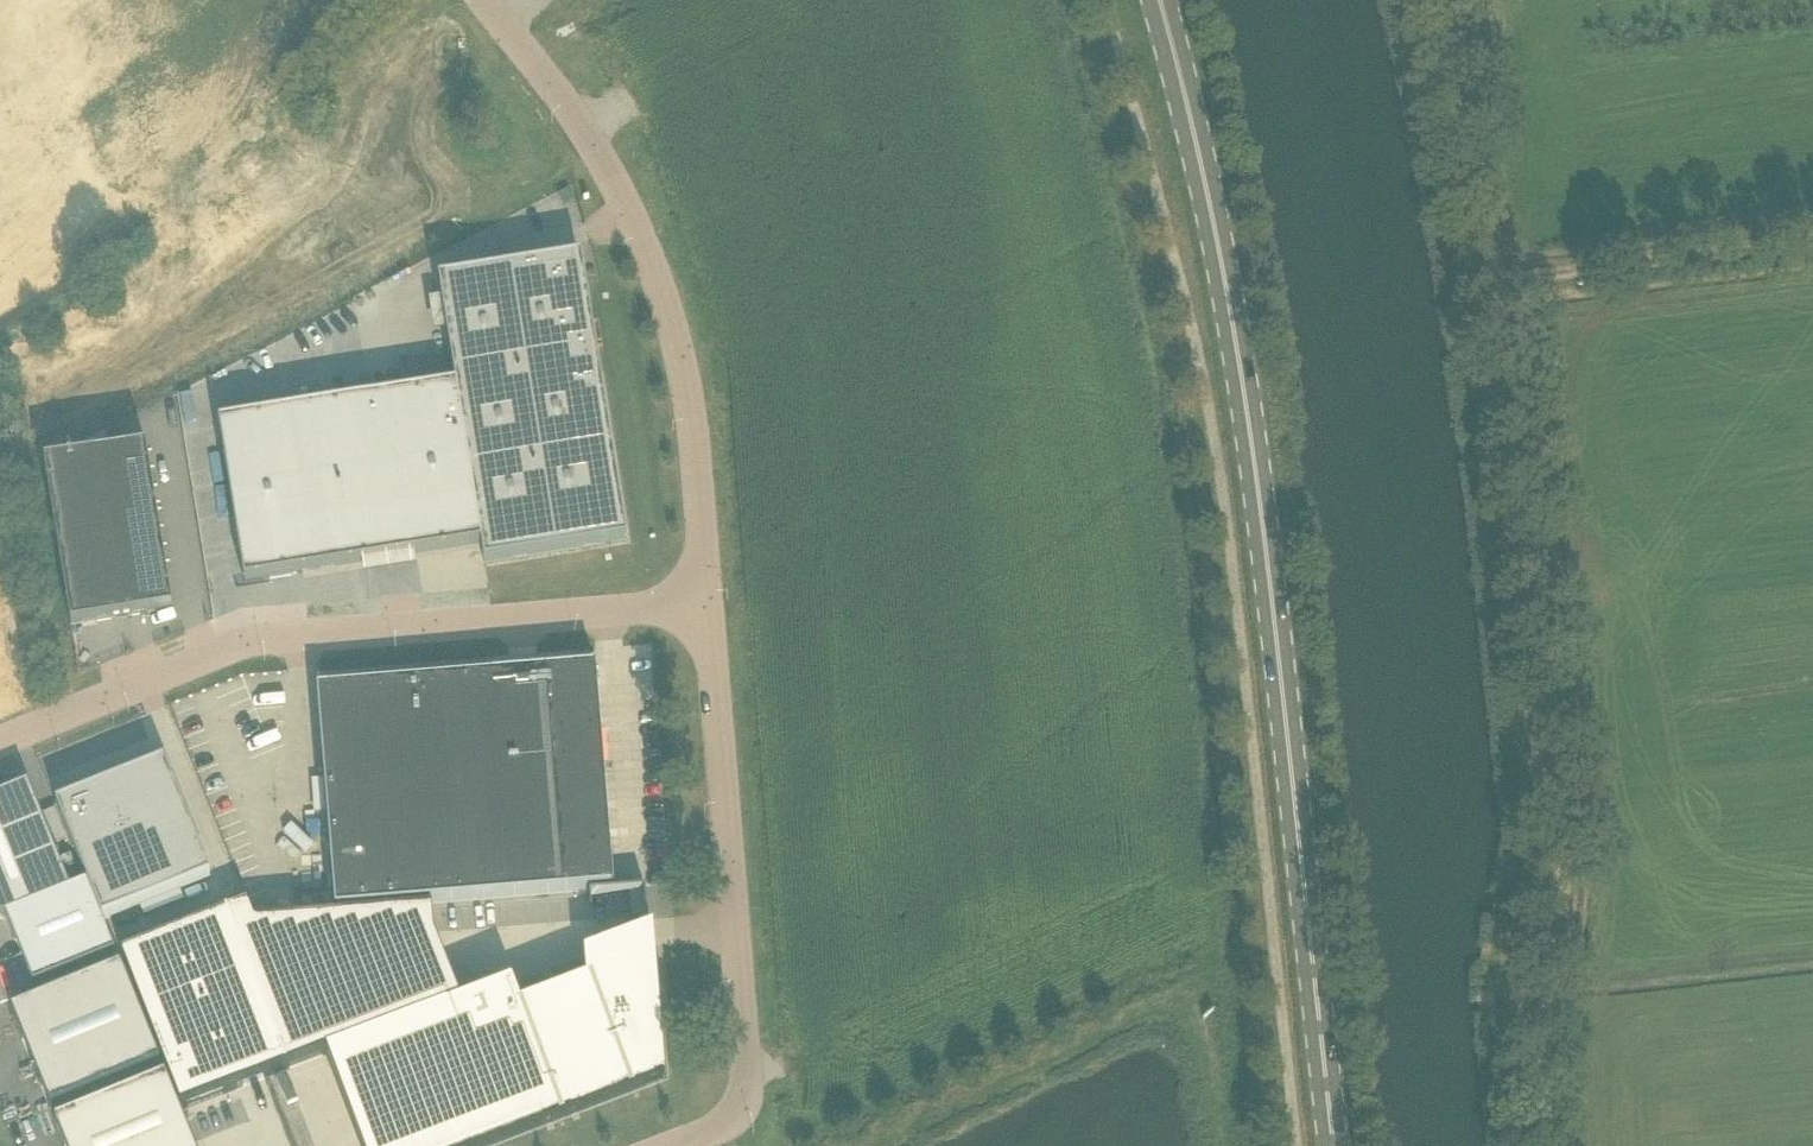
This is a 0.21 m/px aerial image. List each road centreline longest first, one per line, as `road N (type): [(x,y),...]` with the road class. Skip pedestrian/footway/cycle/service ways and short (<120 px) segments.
road 1 (primary): [(1342,1145),(1252,452),(1221,261),(1156,0)]
road 2 (track): [(1549,1145),(1542,976),(1565,882),(1537,530),(1495,282)]
road 3 (unclassified): [(0,742),(245,643),(706,606)]
road 4 (unclassified): [(706,606),(685,376),(638,232),(585,133),(484,0)]
road 5 (unclassified): [(671,1145),(734,1121),(748,1083),(706,606)]
road 6 (track): [(1495,282),(1812,247)]
road 7 (track): [(1495,282),(1431,0)]

